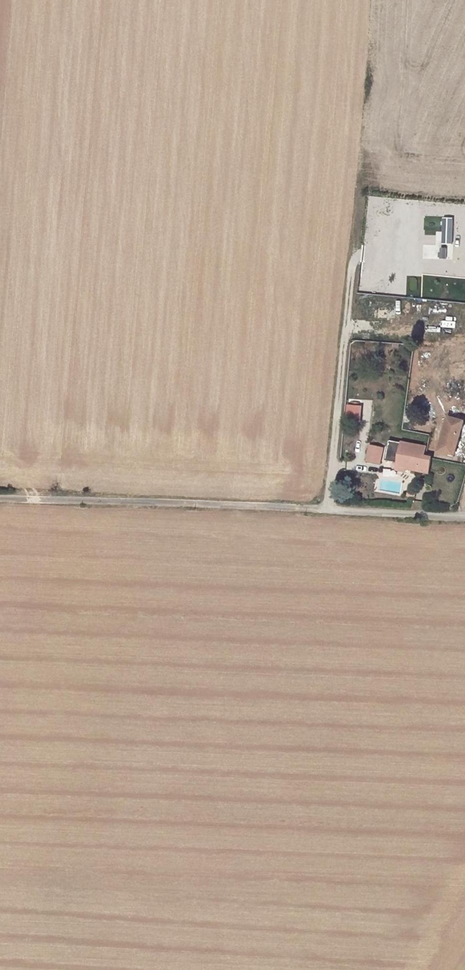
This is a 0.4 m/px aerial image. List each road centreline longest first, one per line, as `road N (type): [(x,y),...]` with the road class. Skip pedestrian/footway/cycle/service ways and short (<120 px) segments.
road 1 (unclassified): [(0,497),(464,517)]
road 2 (track): [(327,510),(353,253)]

